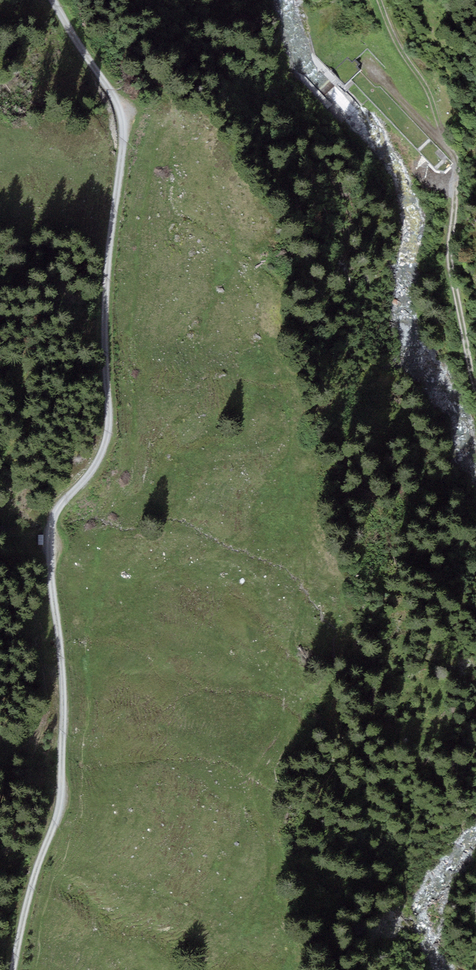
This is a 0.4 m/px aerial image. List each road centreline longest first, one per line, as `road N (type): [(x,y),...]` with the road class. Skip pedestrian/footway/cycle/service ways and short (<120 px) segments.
road 1 (track): [(13,969),(60,804),(62,662),(49,543),(62,503),(106,444),(107,266),(124,119),(53,0)]
road 2 (track): [(475,385),(451,267),(454,148),(378,0)]

